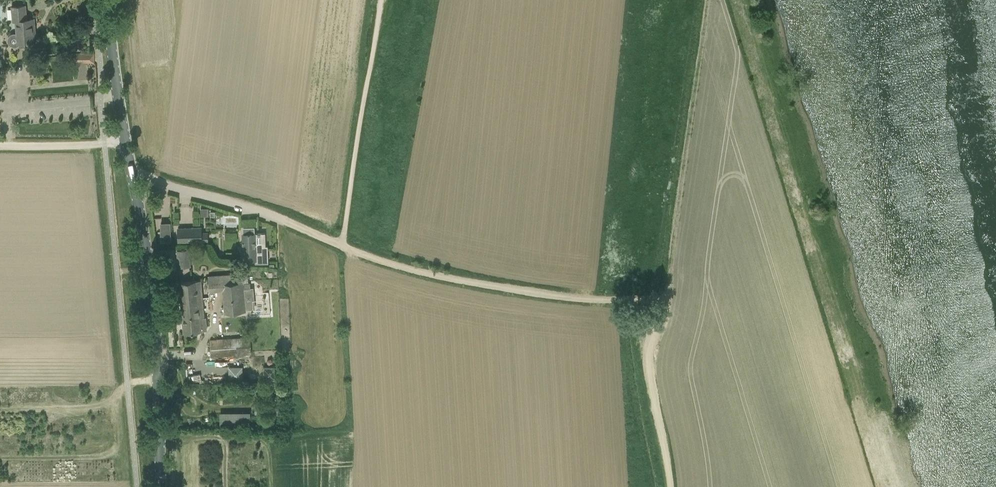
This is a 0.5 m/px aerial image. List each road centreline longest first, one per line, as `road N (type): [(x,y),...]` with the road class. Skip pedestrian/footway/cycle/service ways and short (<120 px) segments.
road 1 (tertiary): [(161,486),(150,281),(107,0)]
road 2 (track): [(341,247),(441,277),(557,297),(664,300)]
road 3 (track): [(382,0),(341,247)]
road 4 (track): [(132,180),(341,247)]
road 5 (track): [(664,300),(649,363),(670,486)]

